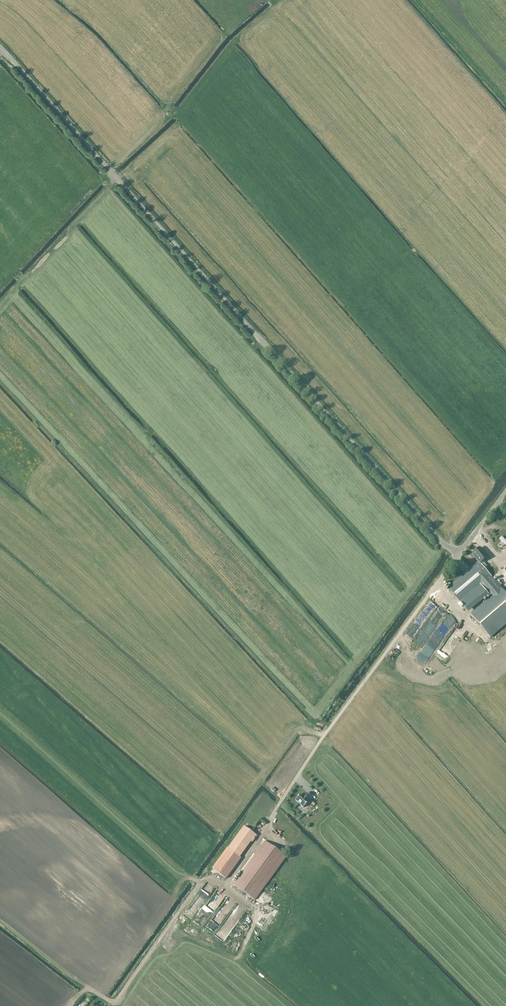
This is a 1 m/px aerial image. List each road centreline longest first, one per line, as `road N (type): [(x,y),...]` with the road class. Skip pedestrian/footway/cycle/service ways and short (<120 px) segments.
road 1 (unclassified): [(458,555),(0,61)]
road 2 (unclassified): [(271,814),(458,555)]

